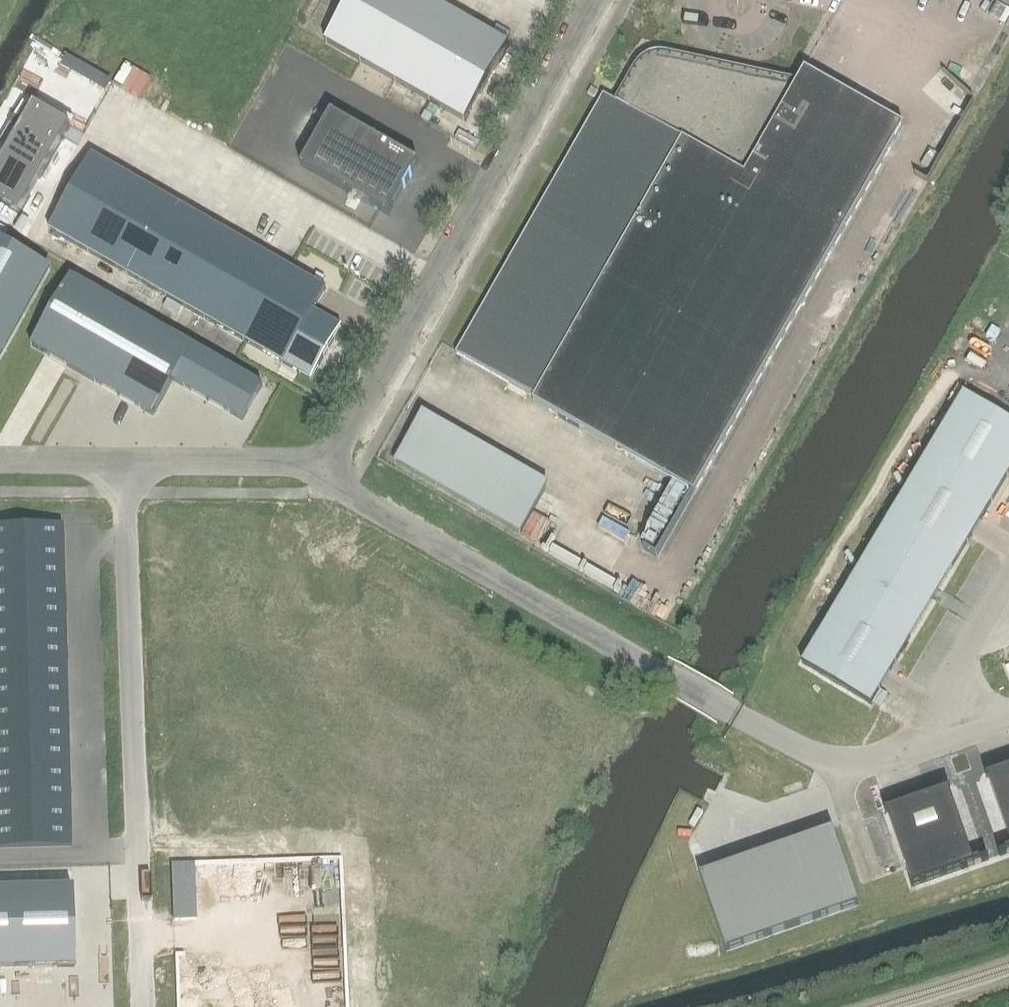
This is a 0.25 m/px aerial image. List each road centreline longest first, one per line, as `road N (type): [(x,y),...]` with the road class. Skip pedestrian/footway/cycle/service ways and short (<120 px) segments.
road 1 (unclassified): [(950,735),(852,764),(825,760),(362,503),(327,462)]
road 2 (unclassified): [(123,460),(143,1006)]
road 3 (unclassified): [(592,0),(327,462)]
road 4 (unclassified): [(327,462),(123,460)]
road 5 (unclassified): [(950,735),(947,694),(1008,573)]
road 6 (unclassified): [(123,460),(0,459)]

